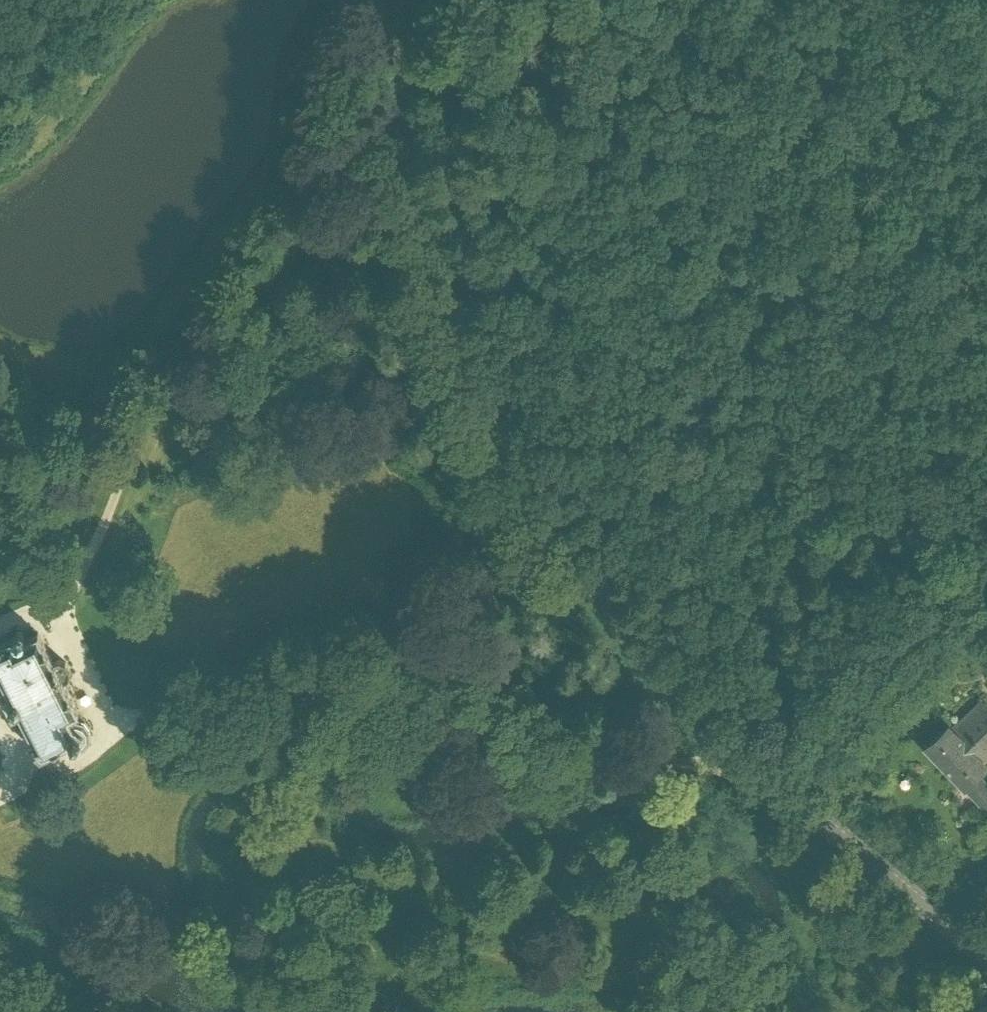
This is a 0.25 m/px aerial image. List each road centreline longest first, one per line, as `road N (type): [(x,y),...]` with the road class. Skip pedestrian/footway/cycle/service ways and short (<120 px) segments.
road 1 (tertiary): [(986,960),(701,717),(578,570),(511,447),(474,351),(377,0)]
road 2 (track): [(407,729),(389,868)]

